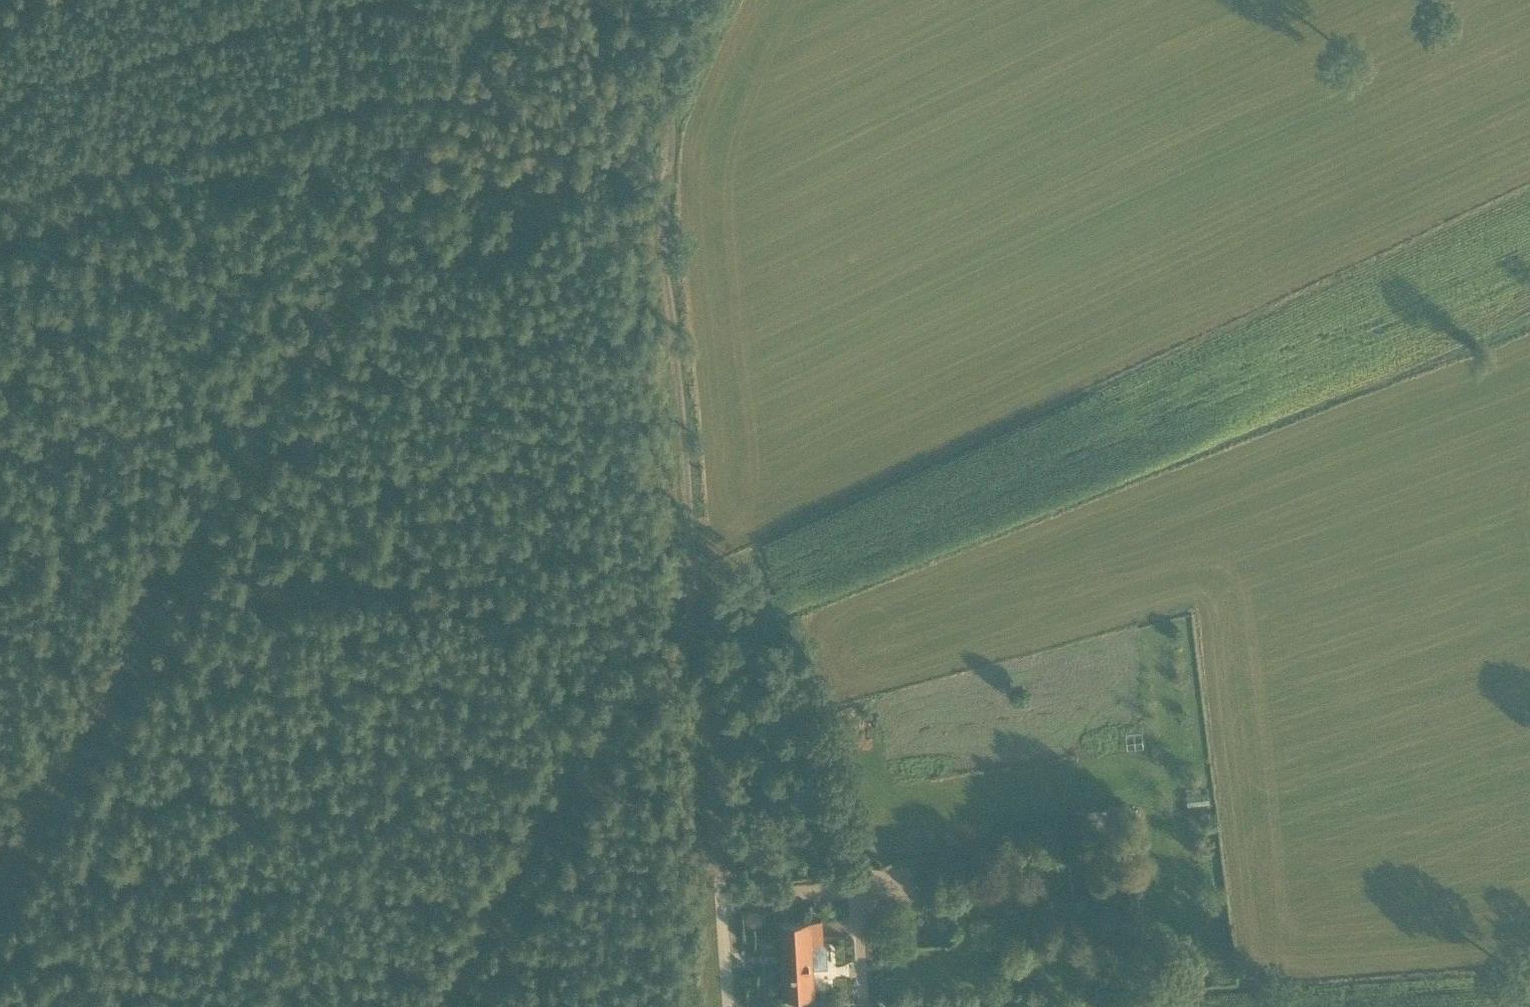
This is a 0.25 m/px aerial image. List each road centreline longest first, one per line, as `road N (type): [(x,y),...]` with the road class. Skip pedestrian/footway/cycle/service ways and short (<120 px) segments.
road 1 (track): [(0,879),(499,0)]
road 2 (track): [(717,892),(663,290),(667,164),(656,0)]
road 3 (track): [(690,595),(656,615),(439,1006)]

